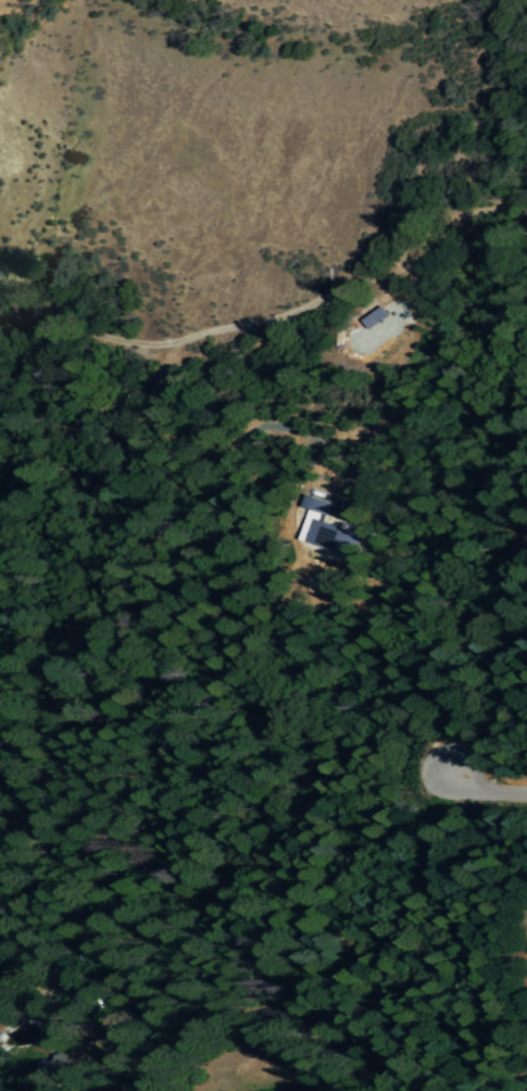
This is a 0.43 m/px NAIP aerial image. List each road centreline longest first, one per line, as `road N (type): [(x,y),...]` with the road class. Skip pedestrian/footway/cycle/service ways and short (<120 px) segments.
road 1 (track): [(351,488),(322,451),(255,425),(191,440),(159,438),(149,407),(162,362),(159,343)]
road 2 (residential): [(156,1090),(219,1031),(256,1021),(318,1042),(405,1090)]

